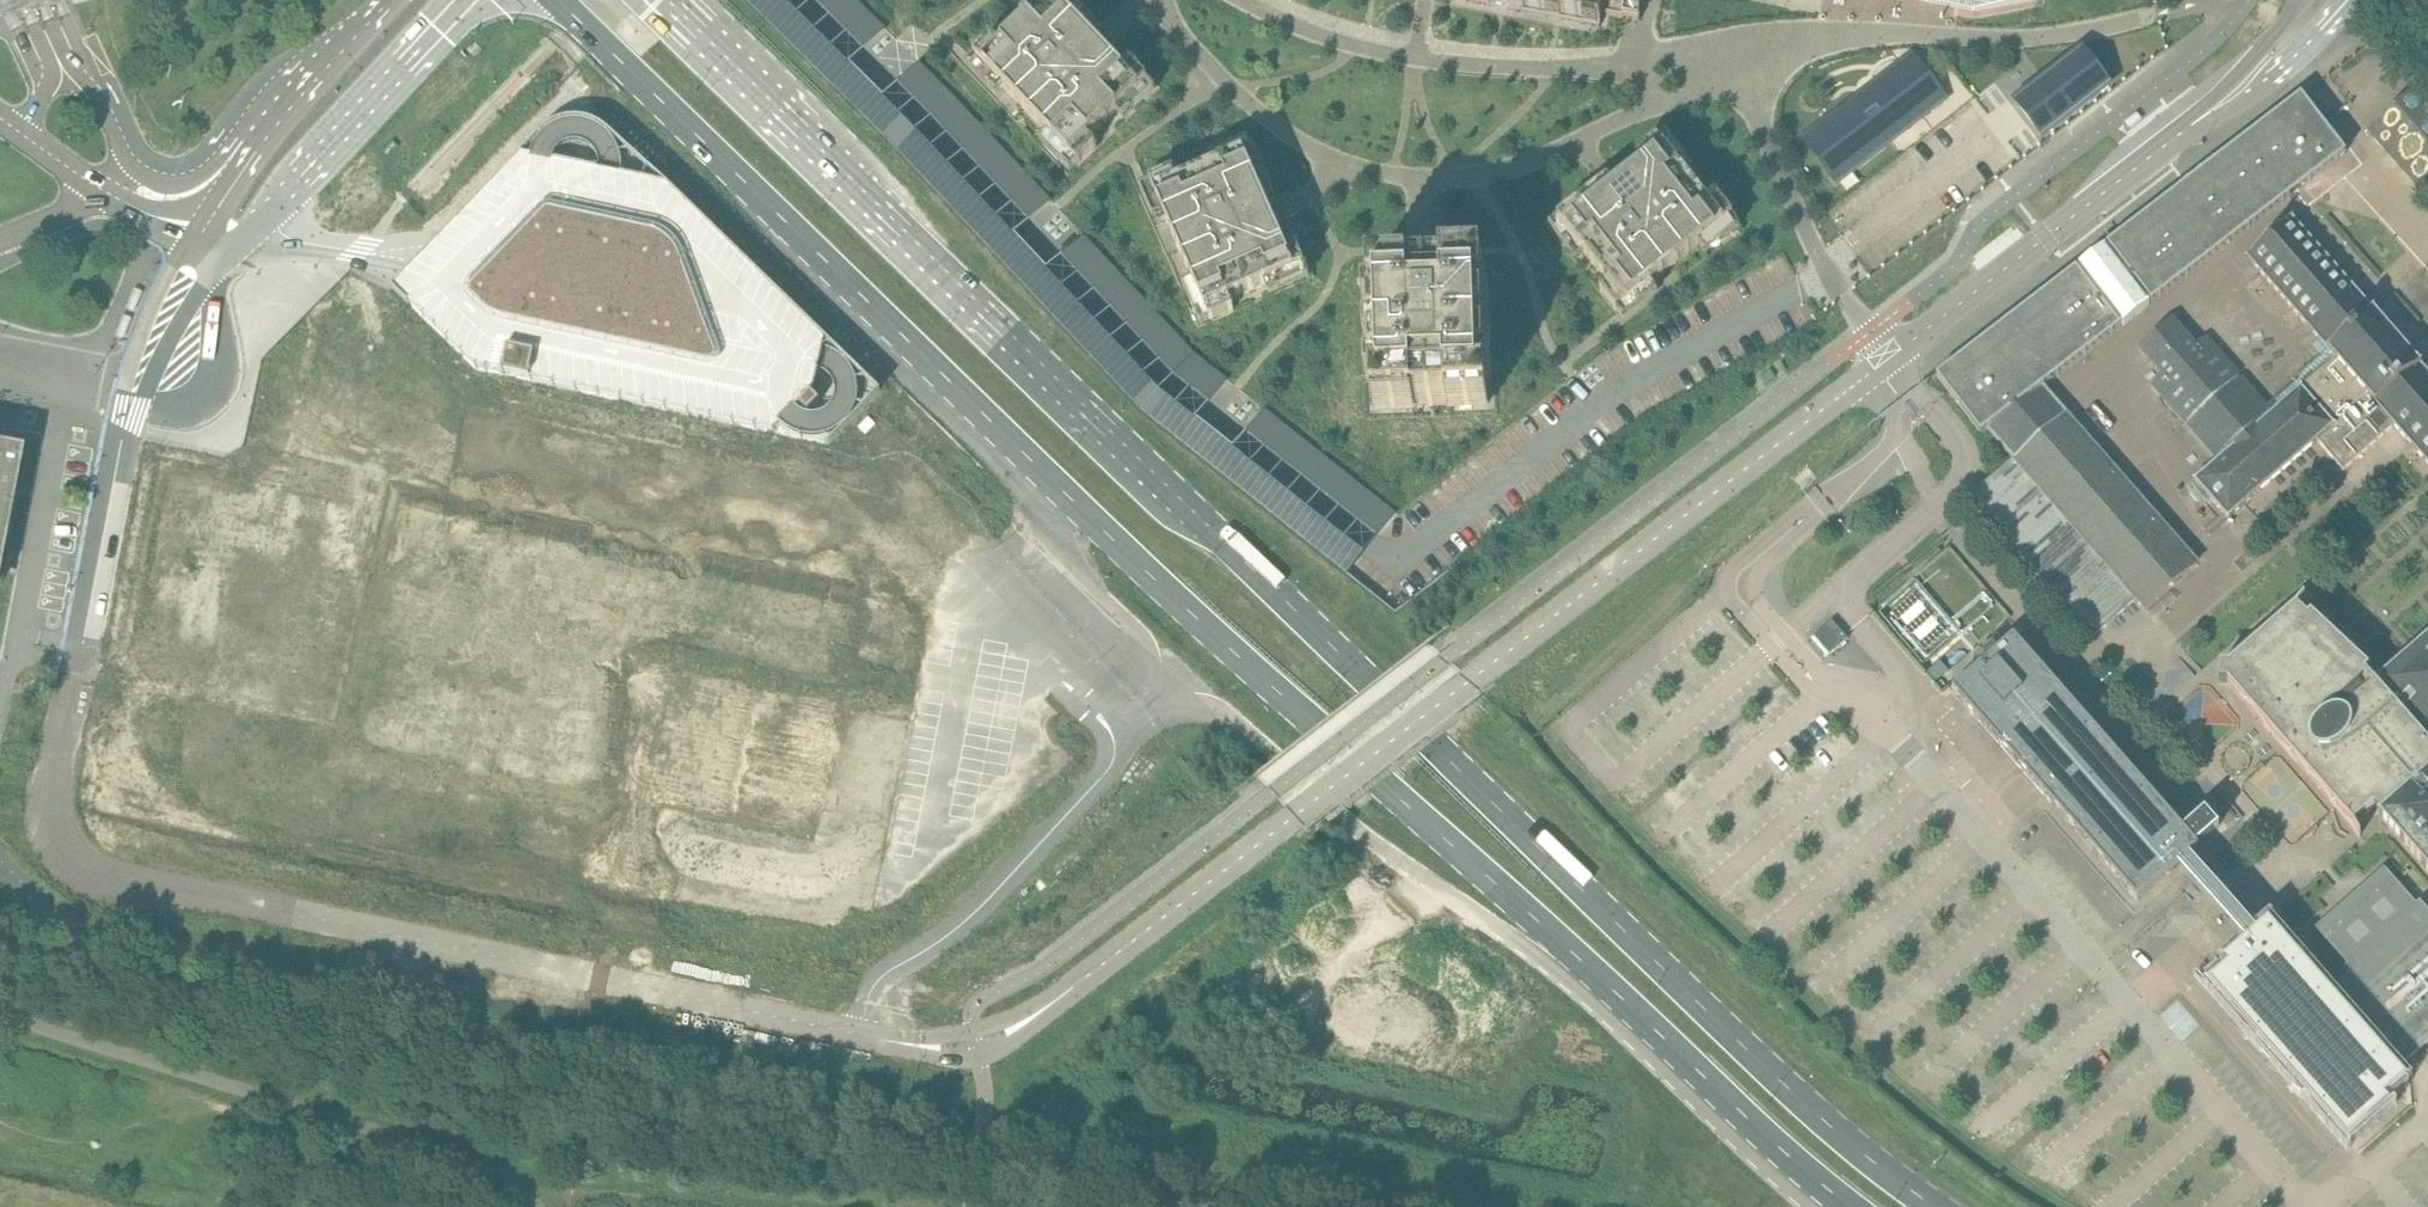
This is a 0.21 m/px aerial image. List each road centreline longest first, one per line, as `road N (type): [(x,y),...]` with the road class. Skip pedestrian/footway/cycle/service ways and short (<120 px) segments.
road 1 (primary): [(559,0),(1101,531),(1847,1206)]
road 2 (primary): [(1928,1206),(1719,1027),(670,0)]
road 3 (unclassified): [(80,656),(46,823),(84,873),(199,889),(885,1039)]
road 4 (unclassified): [(2229,98),(1469,680)]
road 5 (unclassified): [(1044,1009),(1469,680)]
road 6 (unclassified): [(220,239),(253,229),(466,0)]
road 7 (unclassified): [(380,0),(241,156),(220,198),(220,239)]
road 8 (unclassified): [(133,400),(173,406),(209,388),(216,370),(220,239)]
road 9 (unclassified): [(220,239),(187,273),(133,400)]
road 10 (unclassified): [(885,1039),(941,1059),(979,1057),(1029,1030),(1044,1009)]
road 11 (unclassified): [(2229,98),(2284,73),(2358,0)]
road 12 (unclassified): [(1044,1009),(974,1030),(885,1039)]
road 13 (unclassified): [(2302,0),(2229,98)]

